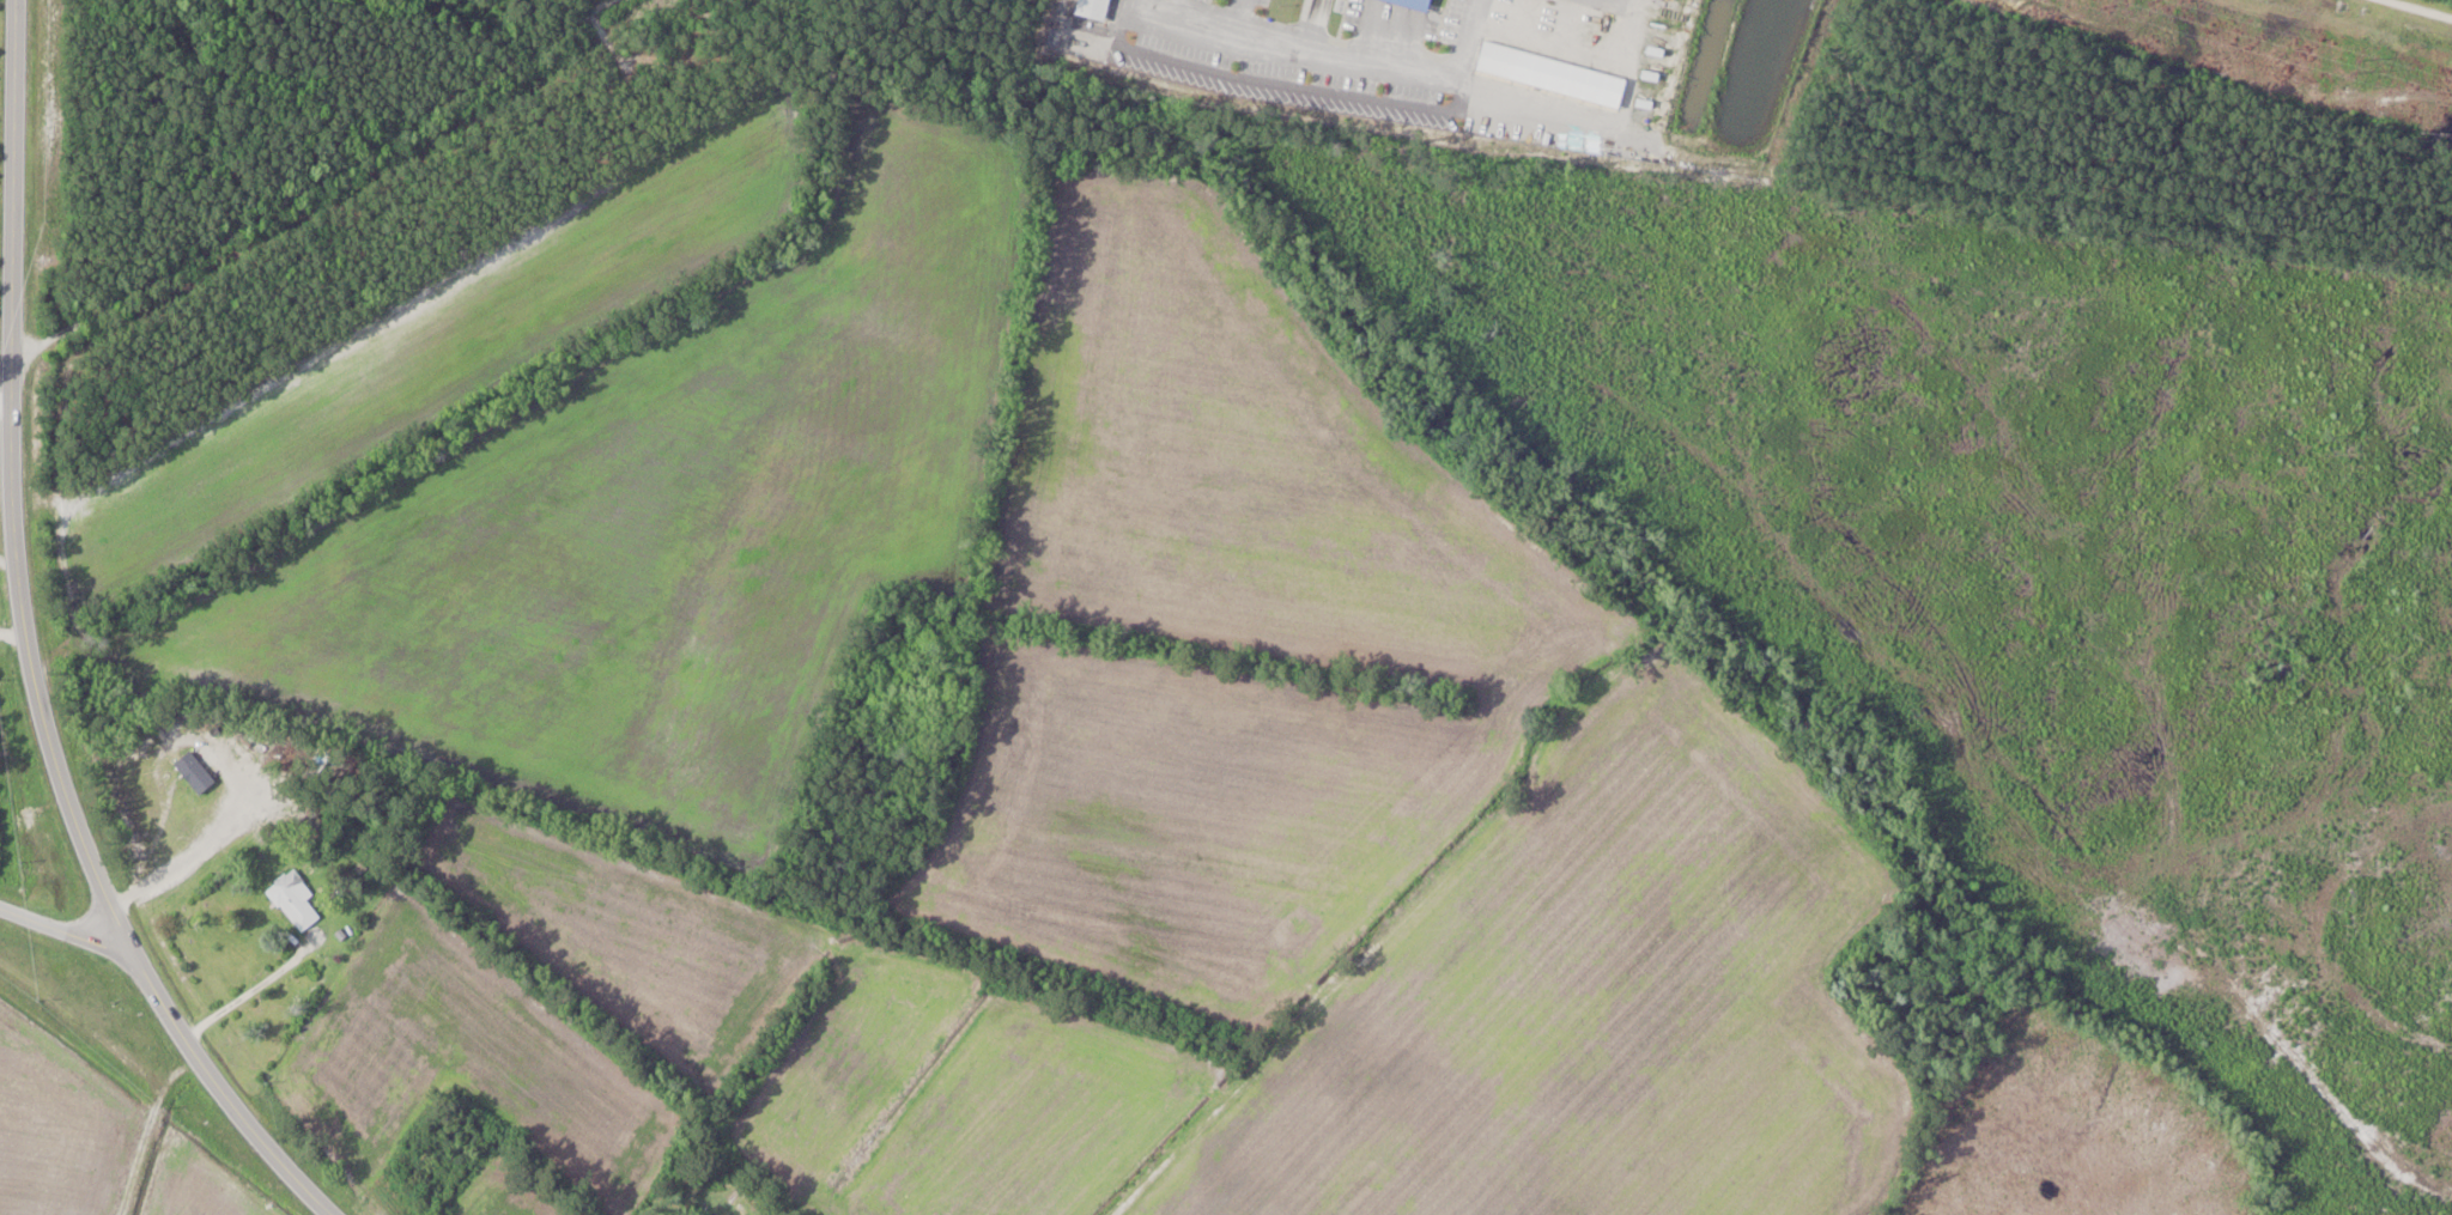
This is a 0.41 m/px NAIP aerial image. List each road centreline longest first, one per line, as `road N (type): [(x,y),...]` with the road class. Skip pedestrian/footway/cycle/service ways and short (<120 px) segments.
road 1 (secondary): [(330,1214),(248,1130),(160,1001),(110,901),(51,746),(12,523),(16,0)]
road 2 (residential): [(128,941),(0,905)]

